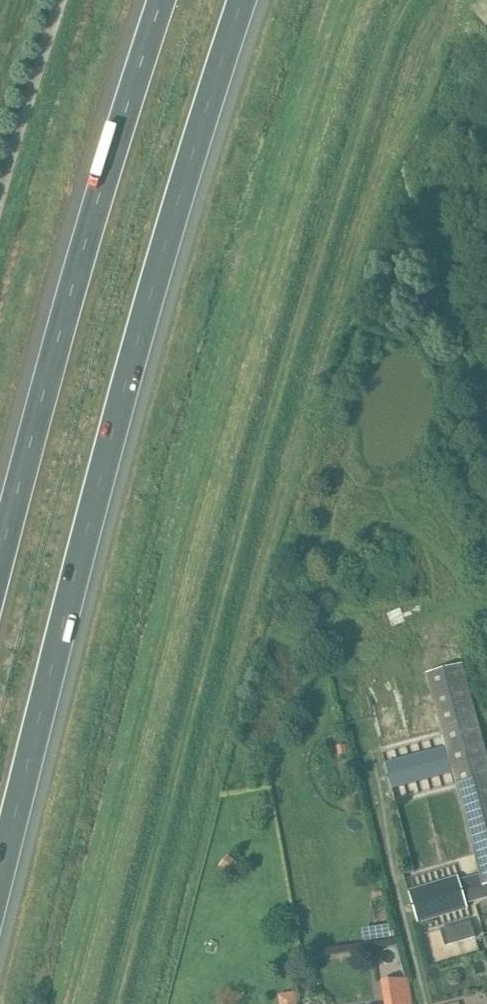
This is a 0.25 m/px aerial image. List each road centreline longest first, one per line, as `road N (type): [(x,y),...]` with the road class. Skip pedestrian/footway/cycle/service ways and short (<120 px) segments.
road 1 (motorway): [(0,872),(146,312),(241,0)]
road 2 (motorway): [(161,0),(69,294),(0,560)]
road 3 (unclassified): [(0,199),(61,0)]

